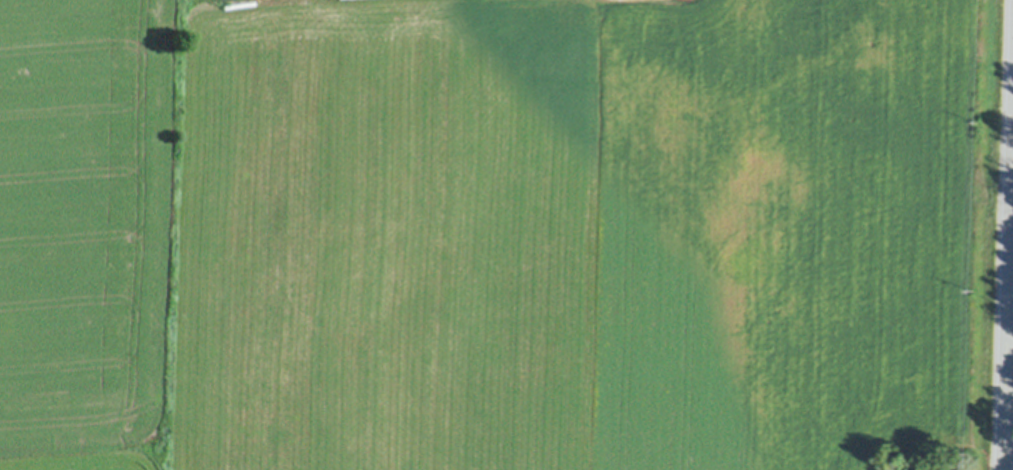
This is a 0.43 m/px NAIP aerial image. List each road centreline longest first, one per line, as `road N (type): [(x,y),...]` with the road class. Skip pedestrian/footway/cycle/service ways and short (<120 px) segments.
road 1 (tertiary): [(1003,469),(1012,134)]

